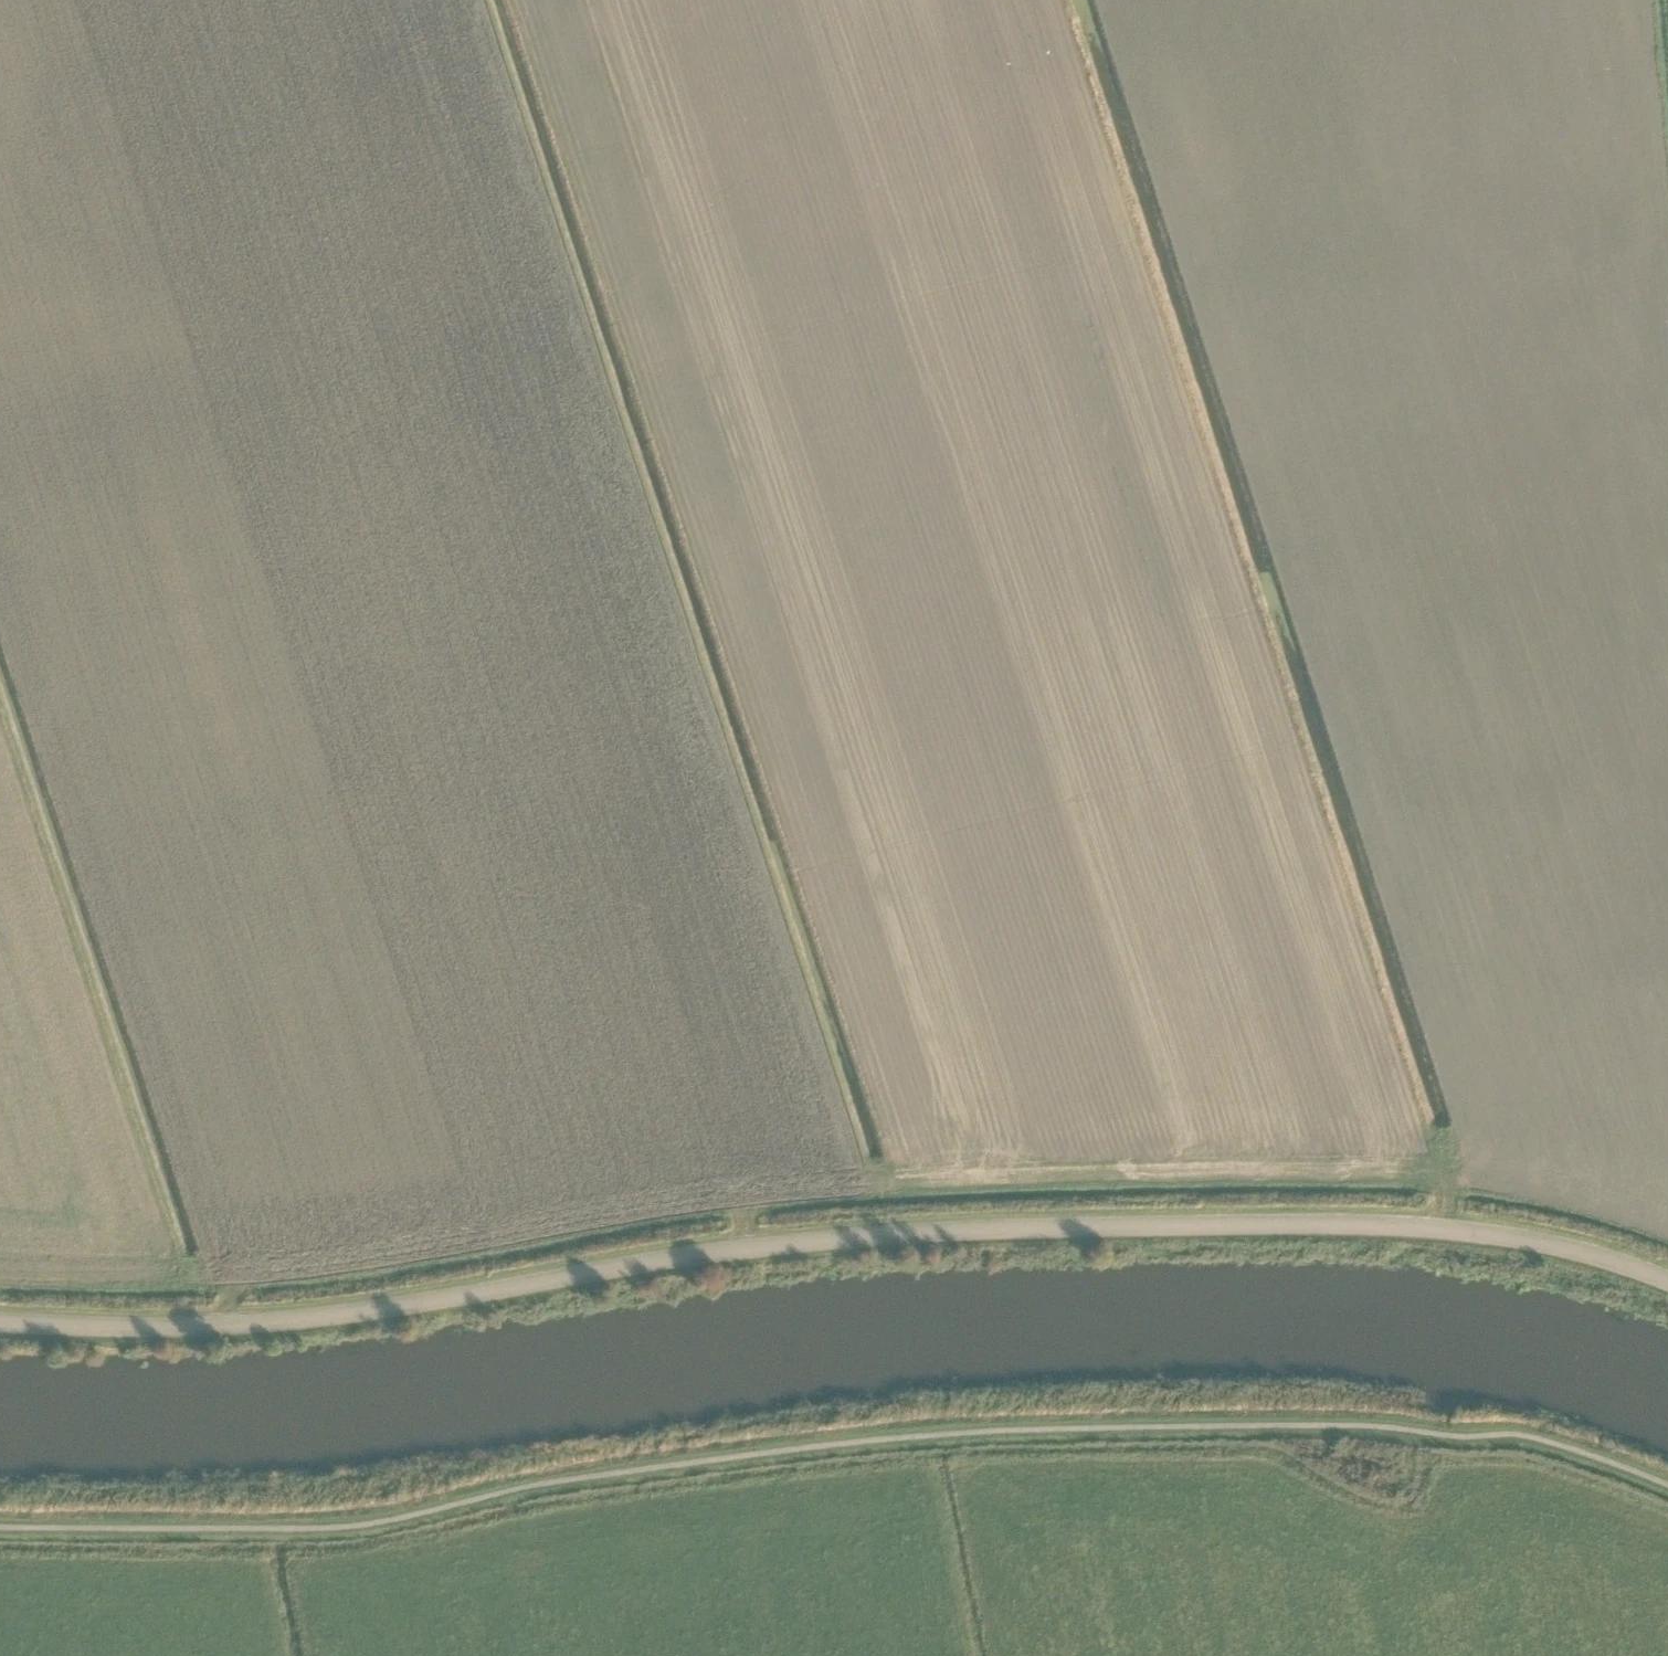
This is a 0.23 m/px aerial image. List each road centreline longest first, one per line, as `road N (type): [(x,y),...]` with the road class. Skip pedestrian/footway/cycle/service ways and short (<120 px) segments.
road 1 (tertiary): [(0,1325),(193,1327),(395,1310),(729,1253),(941,1233),(1158,1227),(1414,1227),(1529,1239),(1667,1282)]

